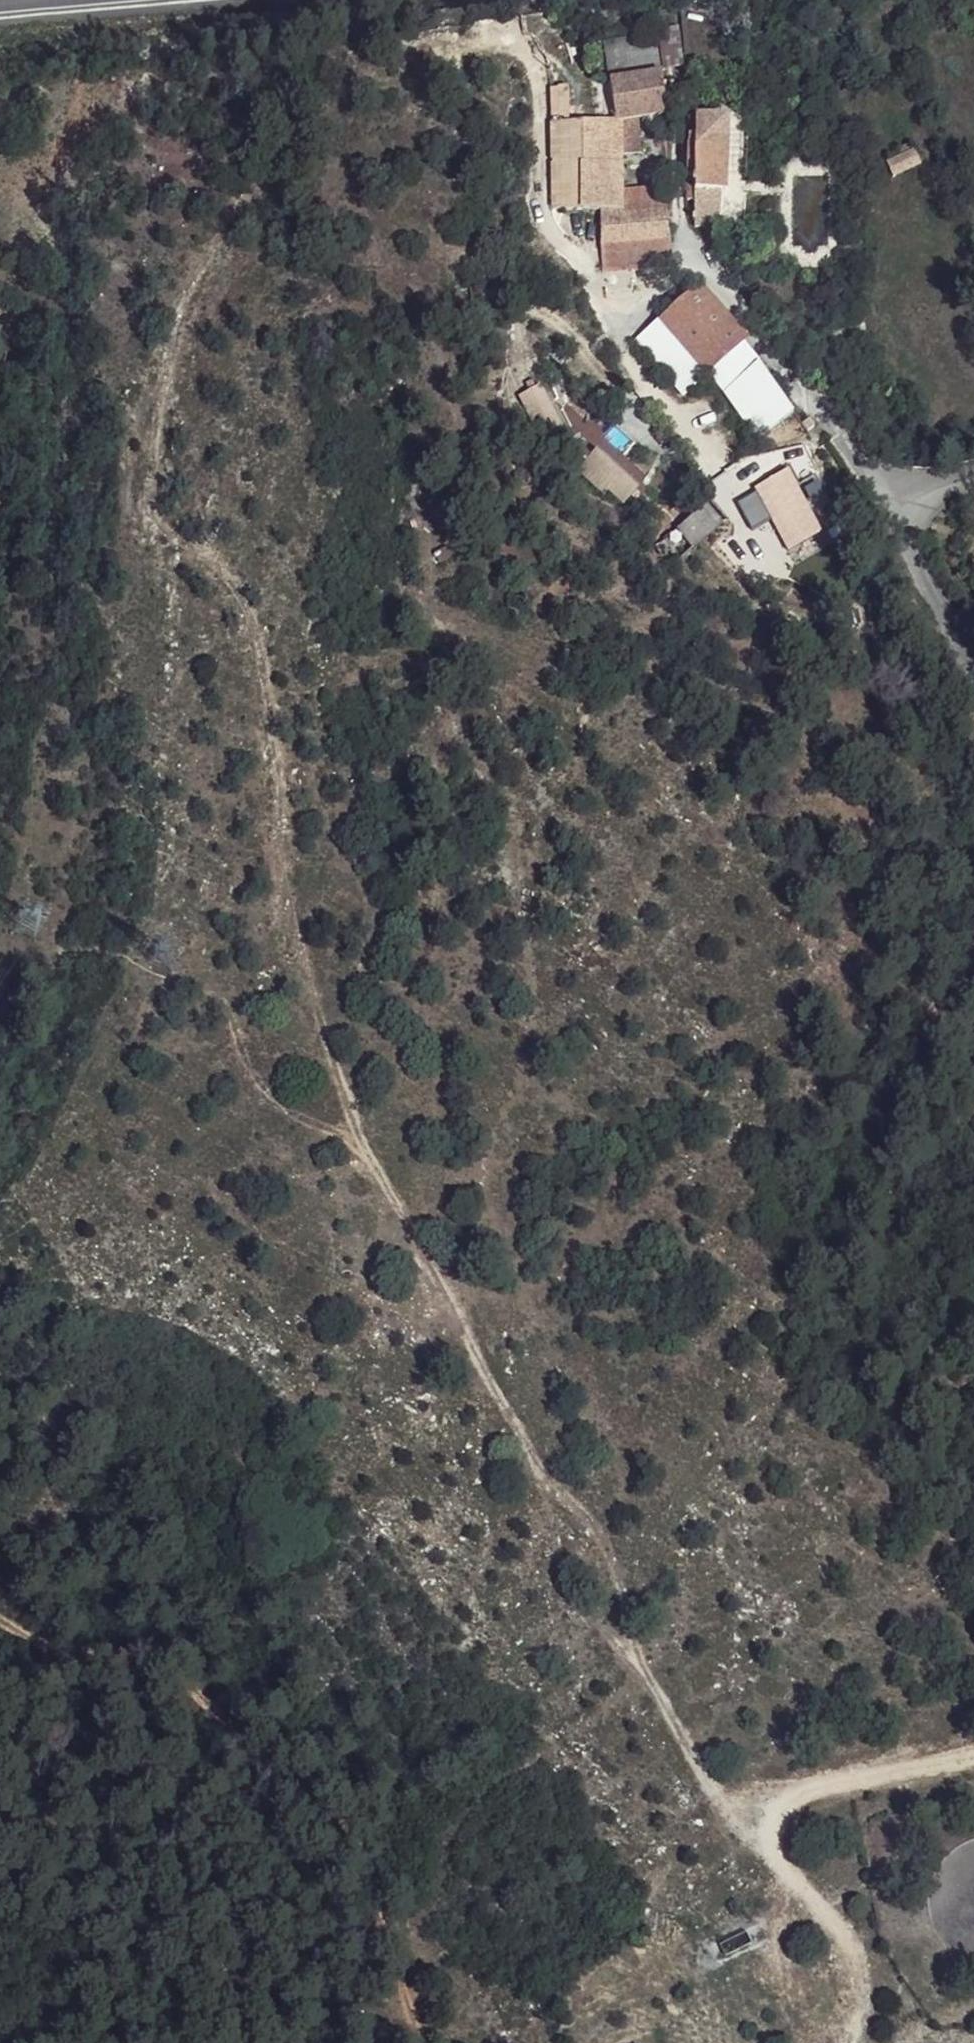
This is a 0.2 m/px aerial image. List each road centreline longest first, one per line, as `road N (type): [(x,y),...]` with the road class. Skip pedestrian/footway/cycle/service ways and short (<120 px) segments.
road 1 (track): [(536,52),(511,32),(429,37),(379,51),(335,81),(186,294),(174,327),(153,511),(213,563),(254,623),(280,820),(273,882),(315,982),(329,1059),(360,1139),(539,1469),(609,1547),(631,1653),(695,1766),(732,1818),(973,1755)]
road 2 (track): [(849,2042),(860,1988),(852,1953),(732,1818)]

